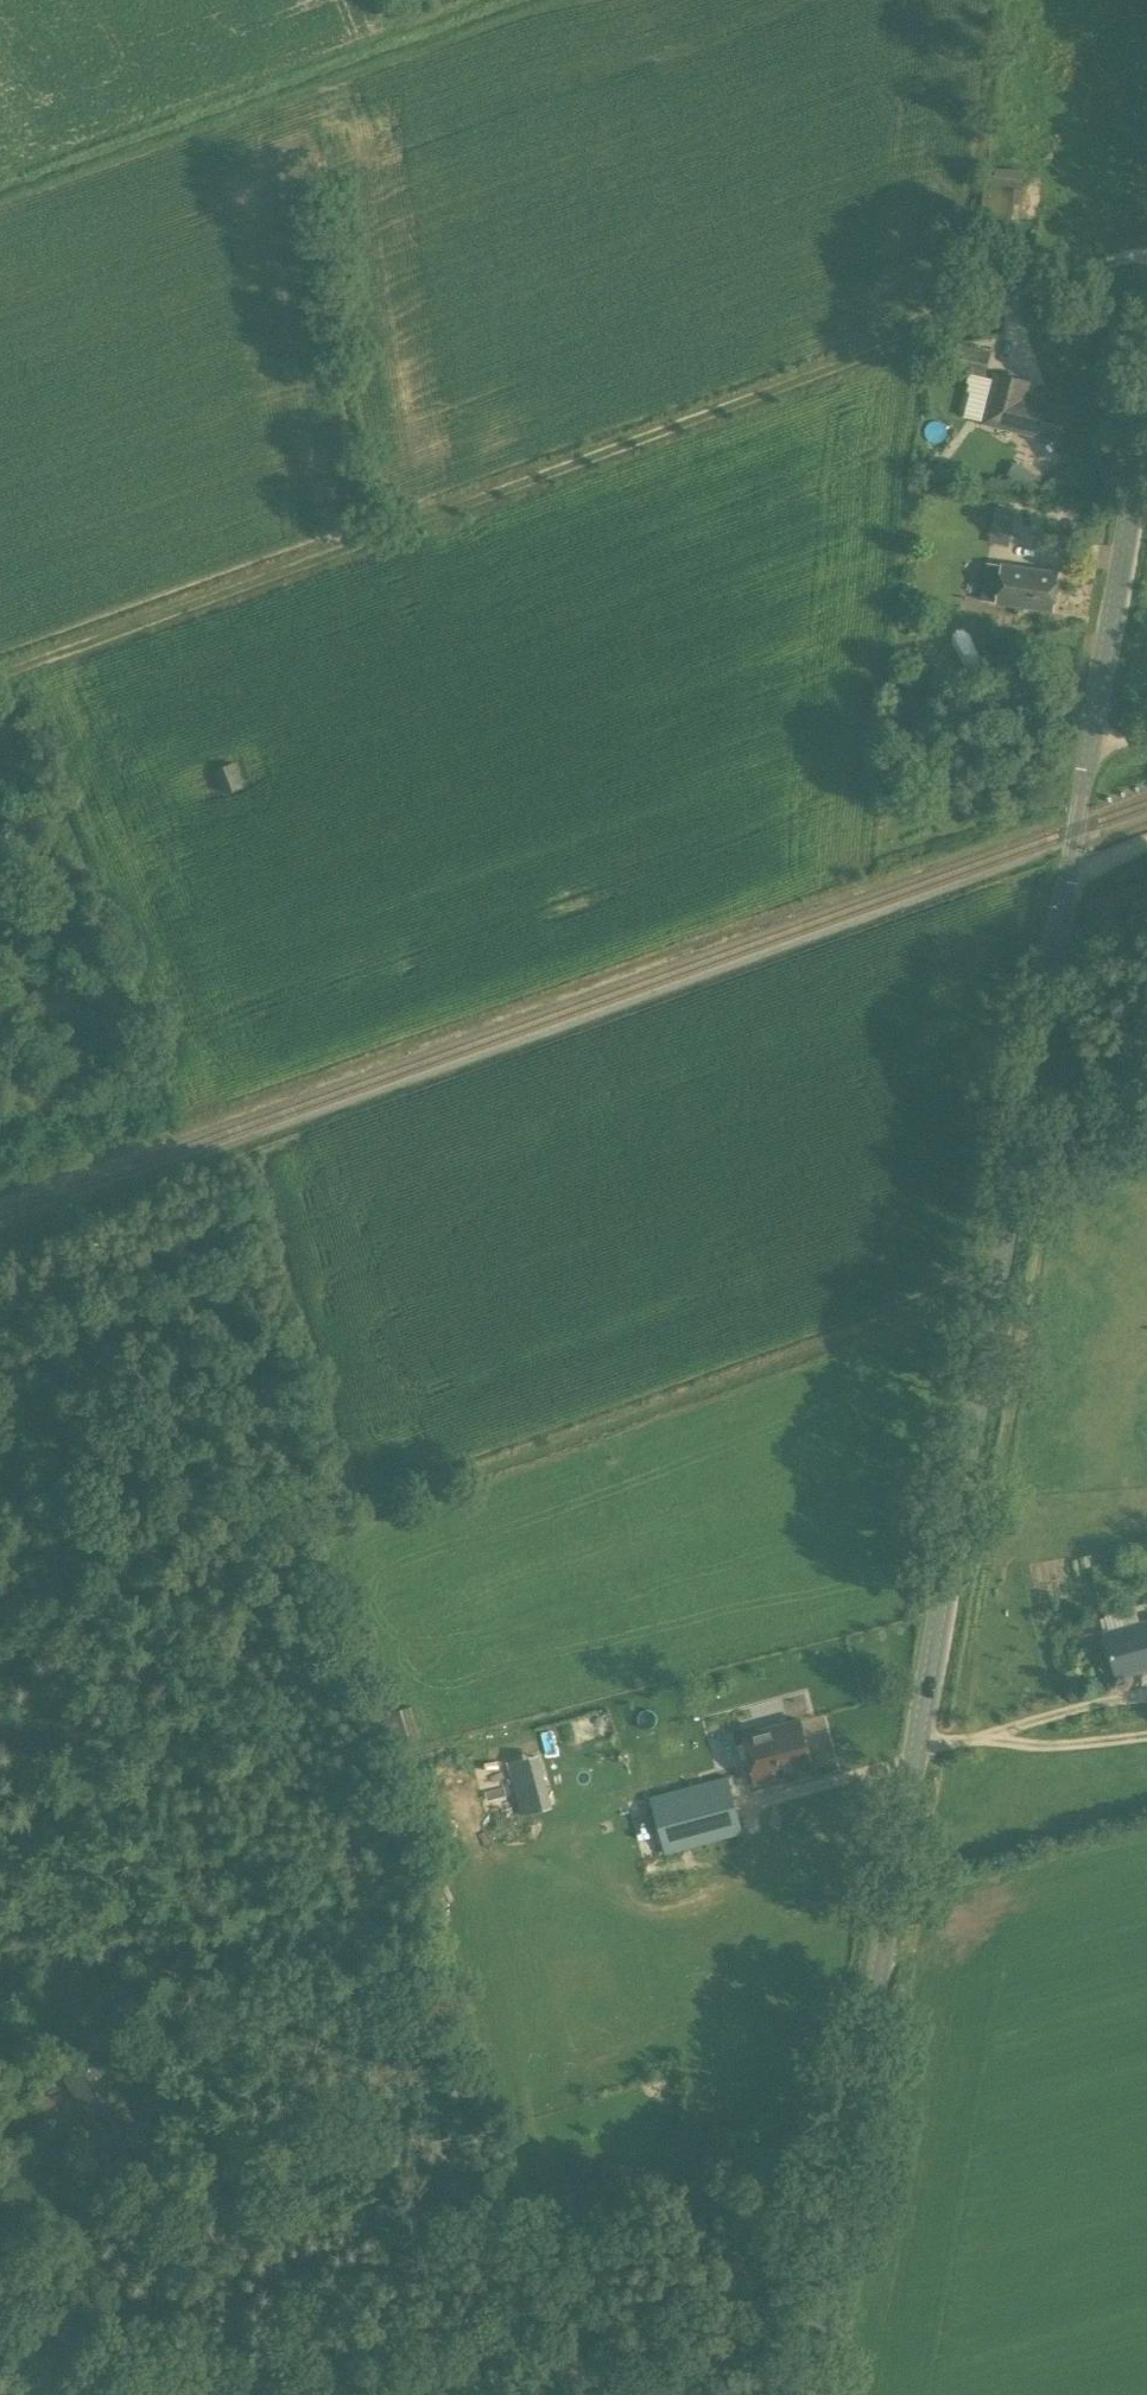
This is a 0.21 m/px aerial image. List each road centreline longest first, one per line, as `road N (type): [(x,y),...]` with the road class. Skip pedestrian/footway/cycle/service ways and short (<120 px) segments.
road 1 (unclassified): [(791,2394),(1146,436)]
road 2 (unclassified): [(163,2394),(0,2292)]

